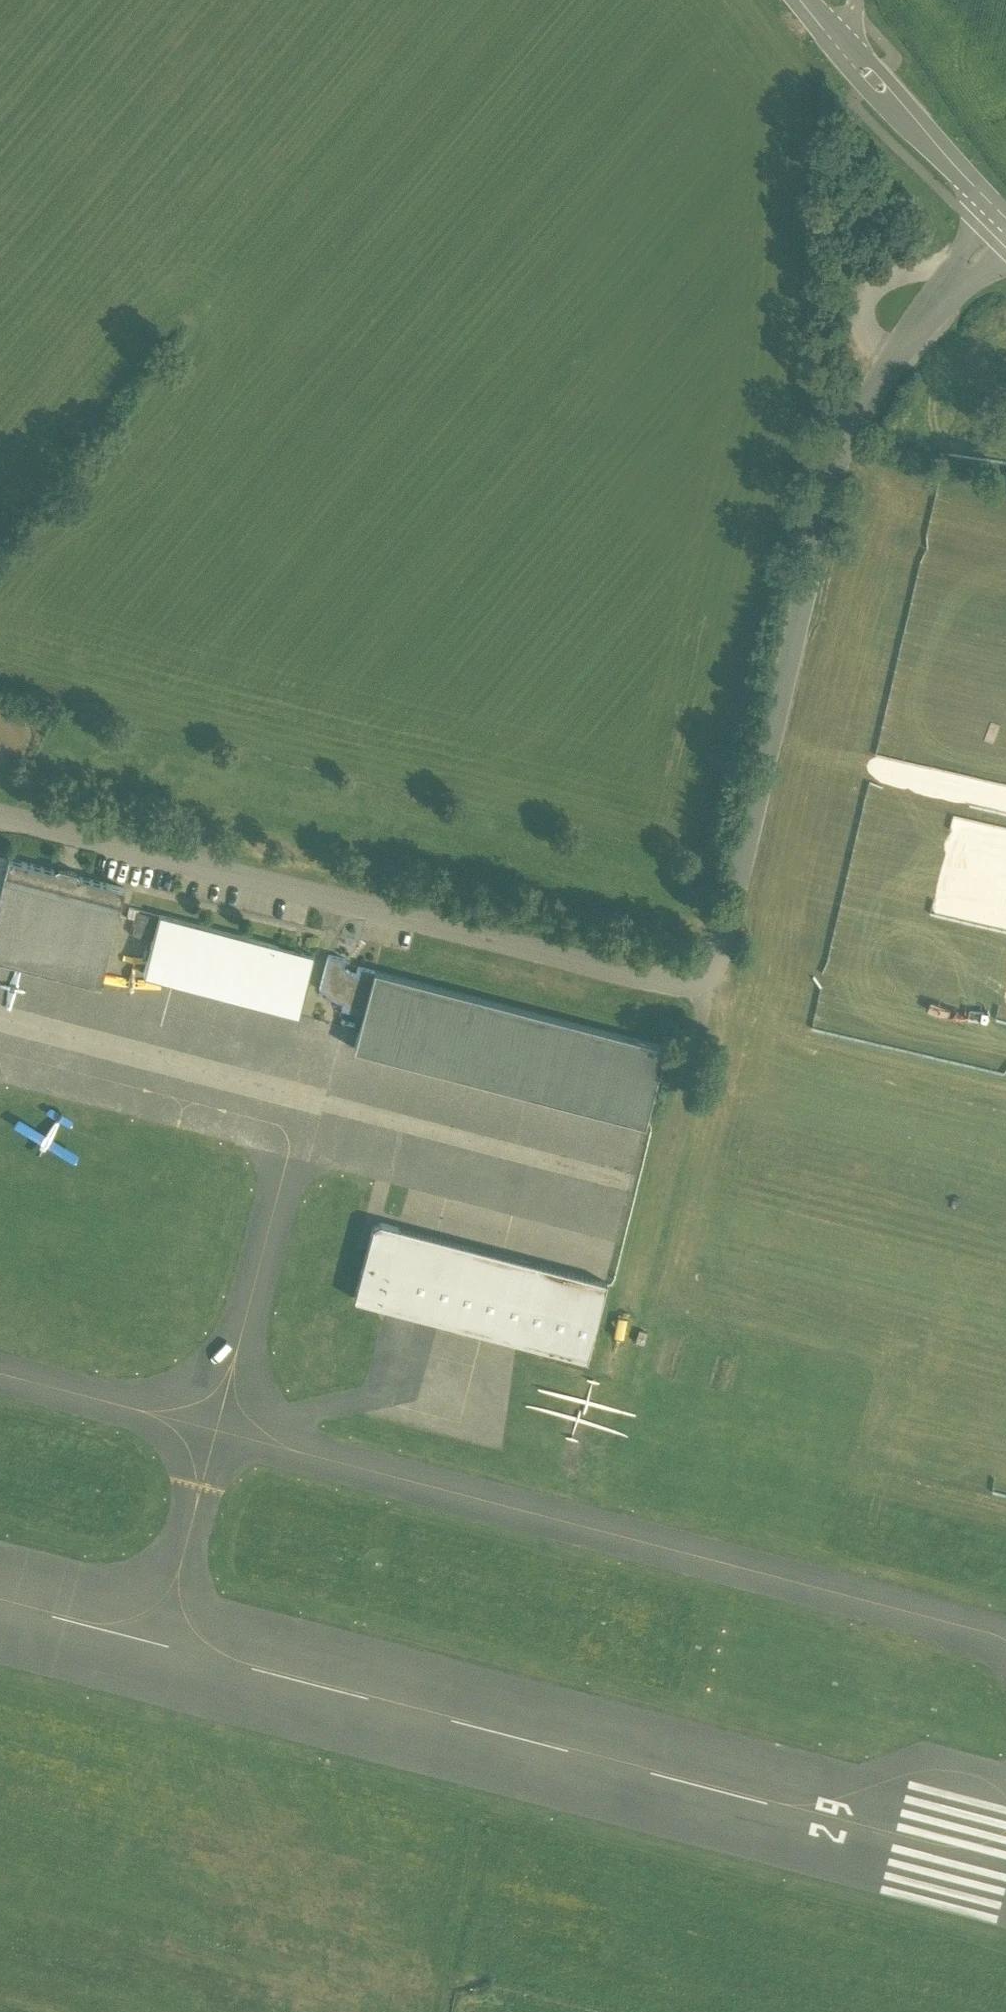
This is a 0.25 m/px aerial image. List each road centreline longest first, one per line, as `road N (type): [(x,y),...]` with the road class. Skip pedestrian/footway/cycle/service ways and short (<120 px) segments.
road 1 (unclassified): [(1003,216),(922,317),(850,439),(725,926),(714,957),(690,976),(628,976),(0,818)]
road 2 (tertiary): [(1003,216),(839,45)]

